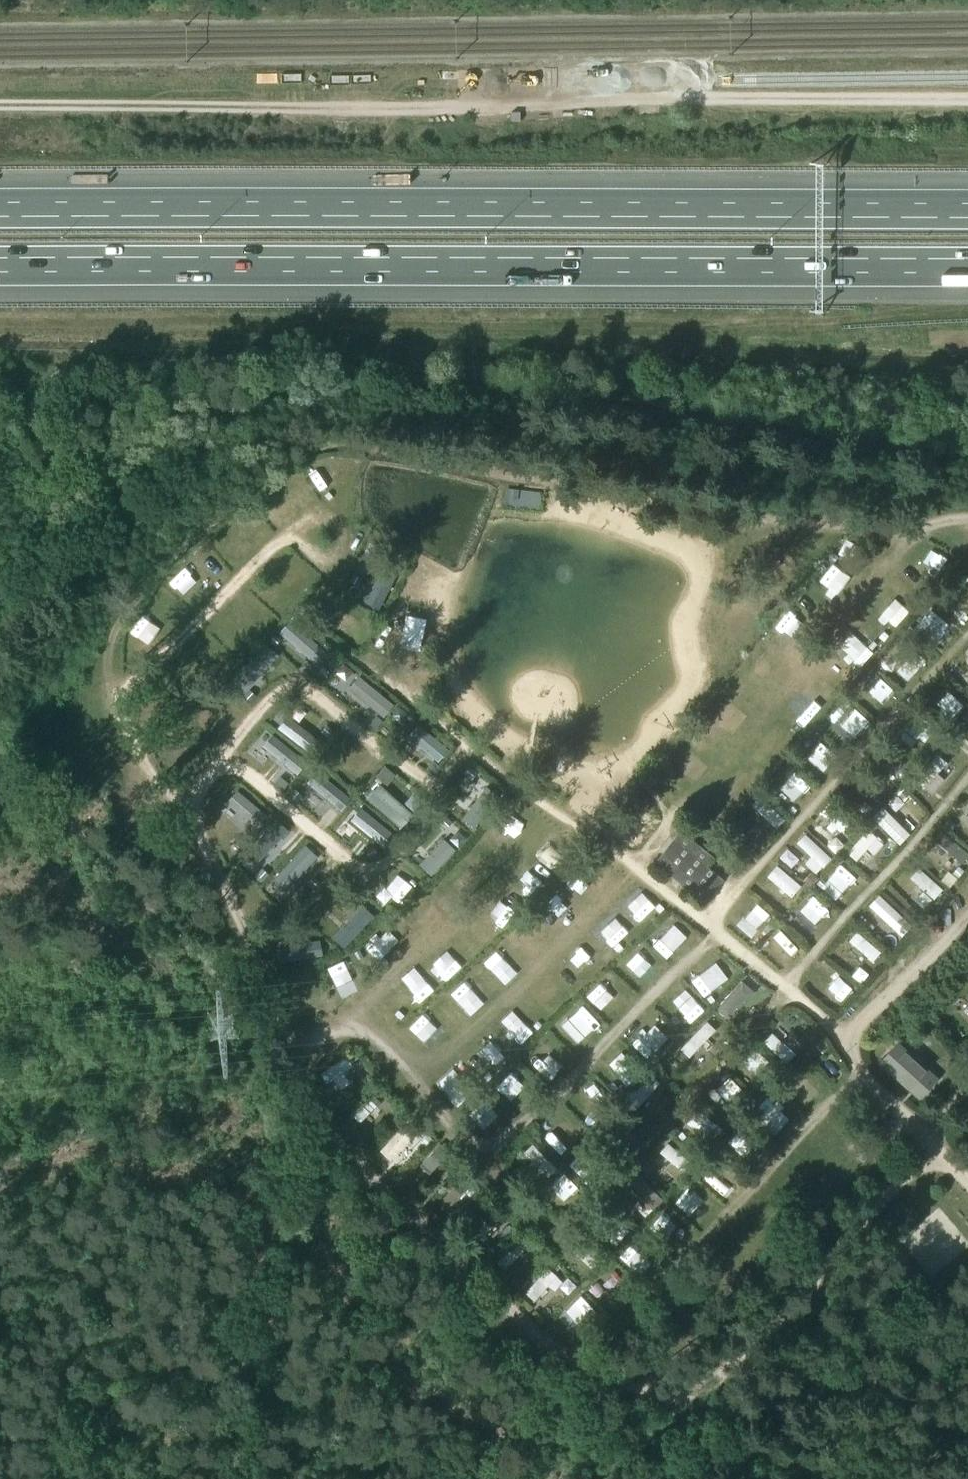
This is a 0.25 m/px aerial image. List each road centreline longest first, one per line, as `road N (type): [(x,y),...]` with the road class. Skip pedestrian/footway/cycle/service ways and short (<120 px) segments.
road 1 (track): [(967,98),(667,96),(380,110),(0,107)]
road 2 (motorway): [(0,268),(967,265)]
road 3 (motorway): [(967,211),(0,211)]

